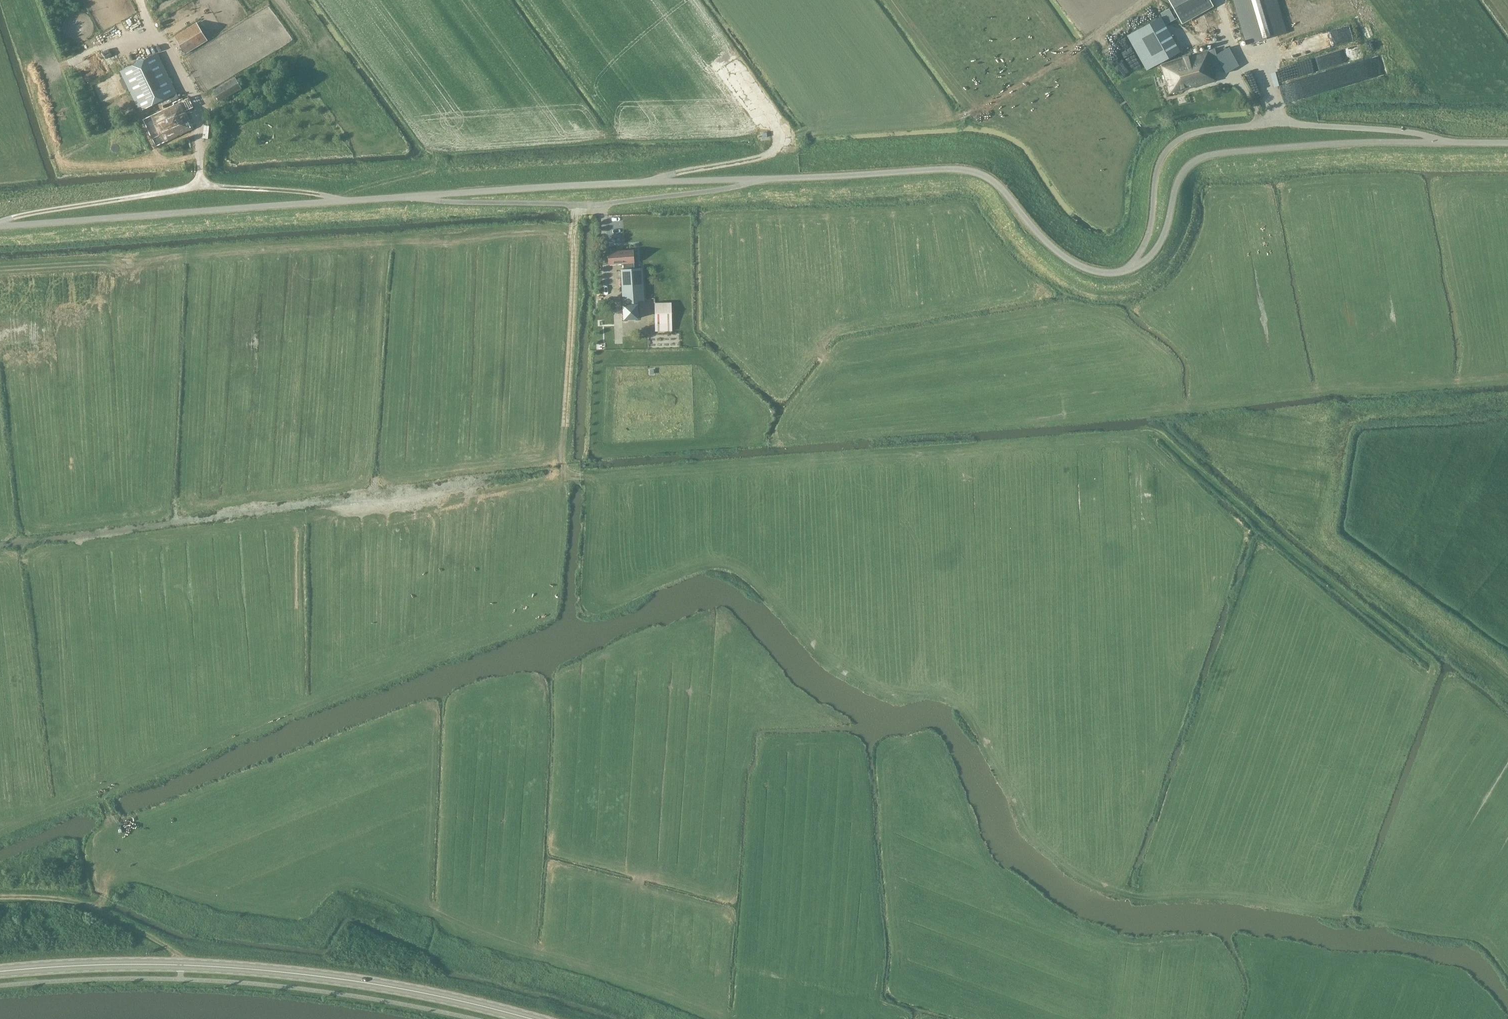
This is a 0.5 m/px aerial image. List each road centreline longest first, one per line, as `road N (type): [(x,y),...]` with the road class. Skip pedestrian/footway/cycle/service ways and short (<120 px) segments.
road 1 (unclassified): [(1507,142),(1367,142),(1208,155),(1182,172),(1156,249),(1113,272),(1060,255),(996,183),(963,168),(540,186),(0,224)]
road 2 (primary): [(533,1018),(400,989),(253,970),(0,972)]
road 3 (track): [(0,893),(95,907),(186,957),(188,966)]
road 4 (track): [(655,180),(757,158),(776,140)]

